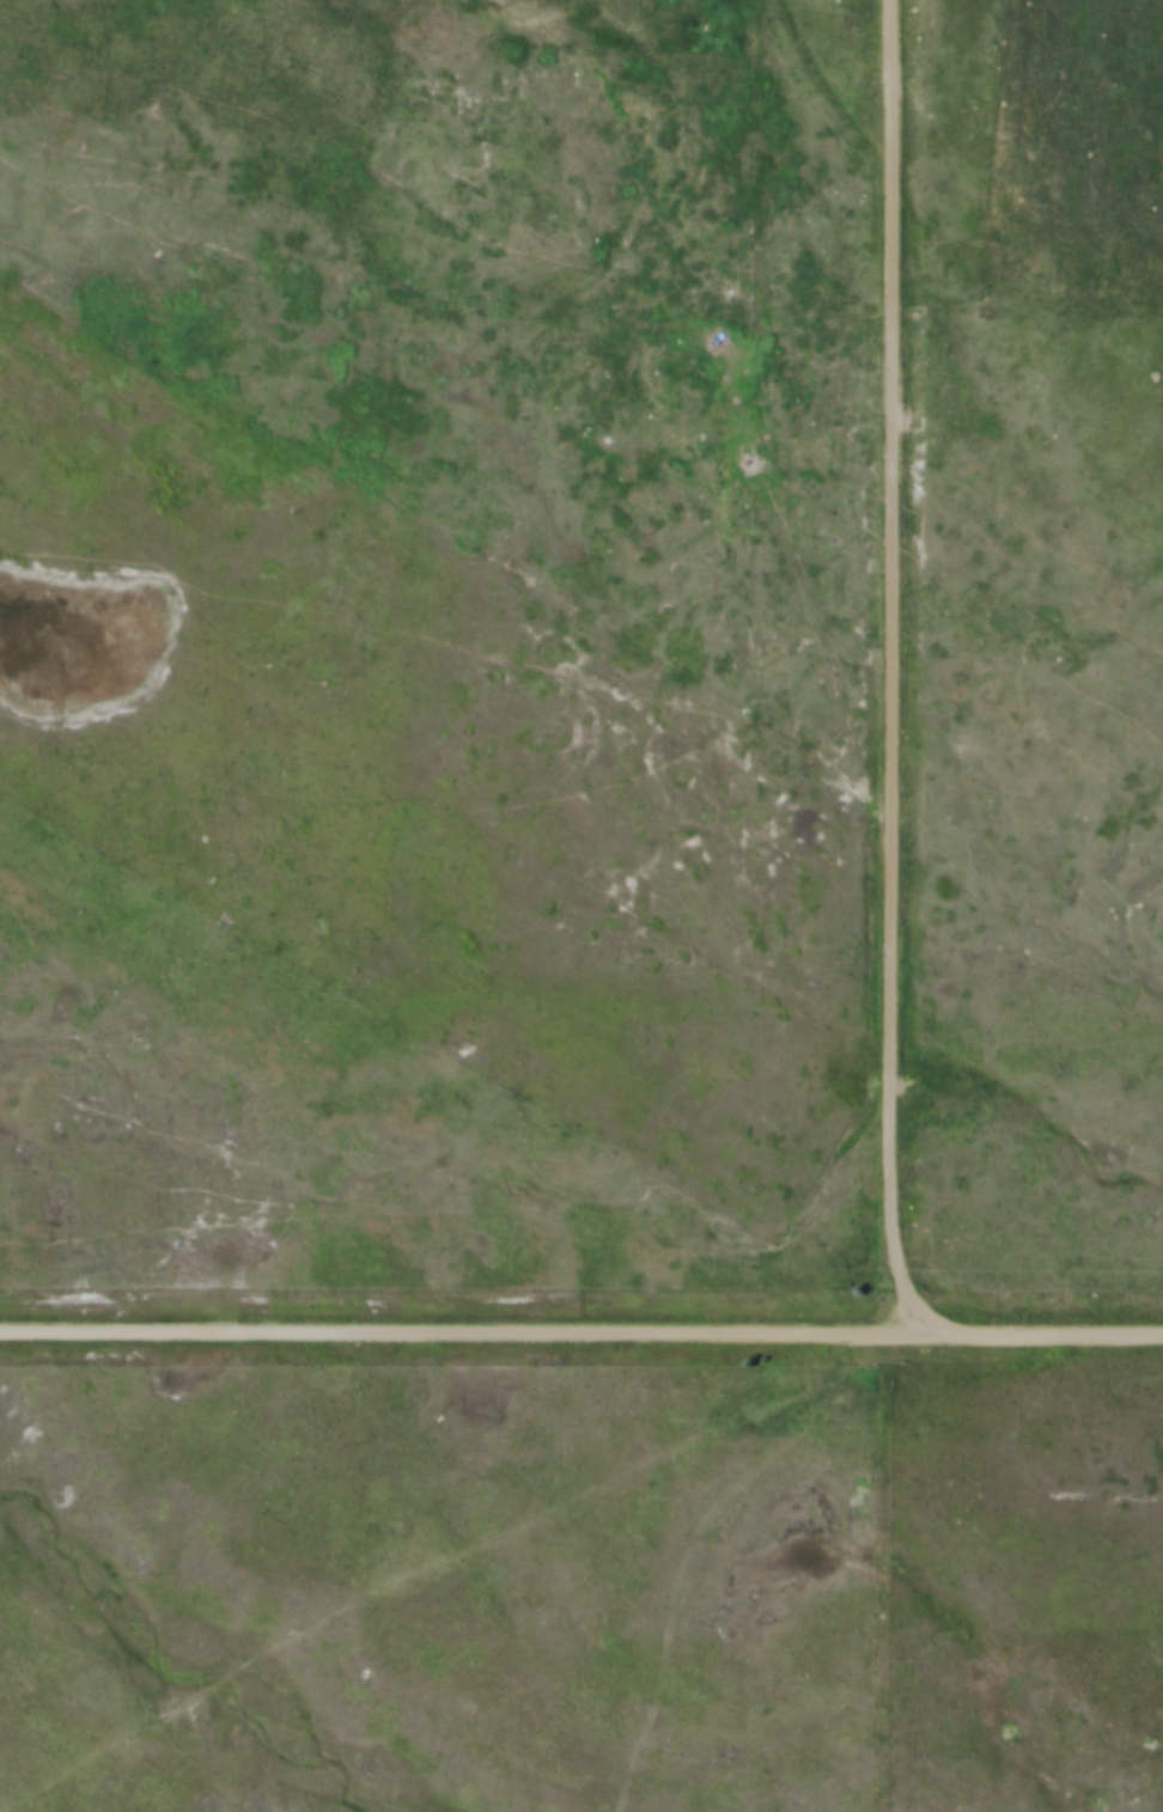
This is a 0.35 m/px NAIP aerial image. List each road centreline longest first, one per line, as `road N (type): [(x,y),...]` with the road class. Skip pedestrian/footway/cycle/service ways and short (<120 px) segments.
road 1 (residential): [(1162,1334),(0,1331)]

